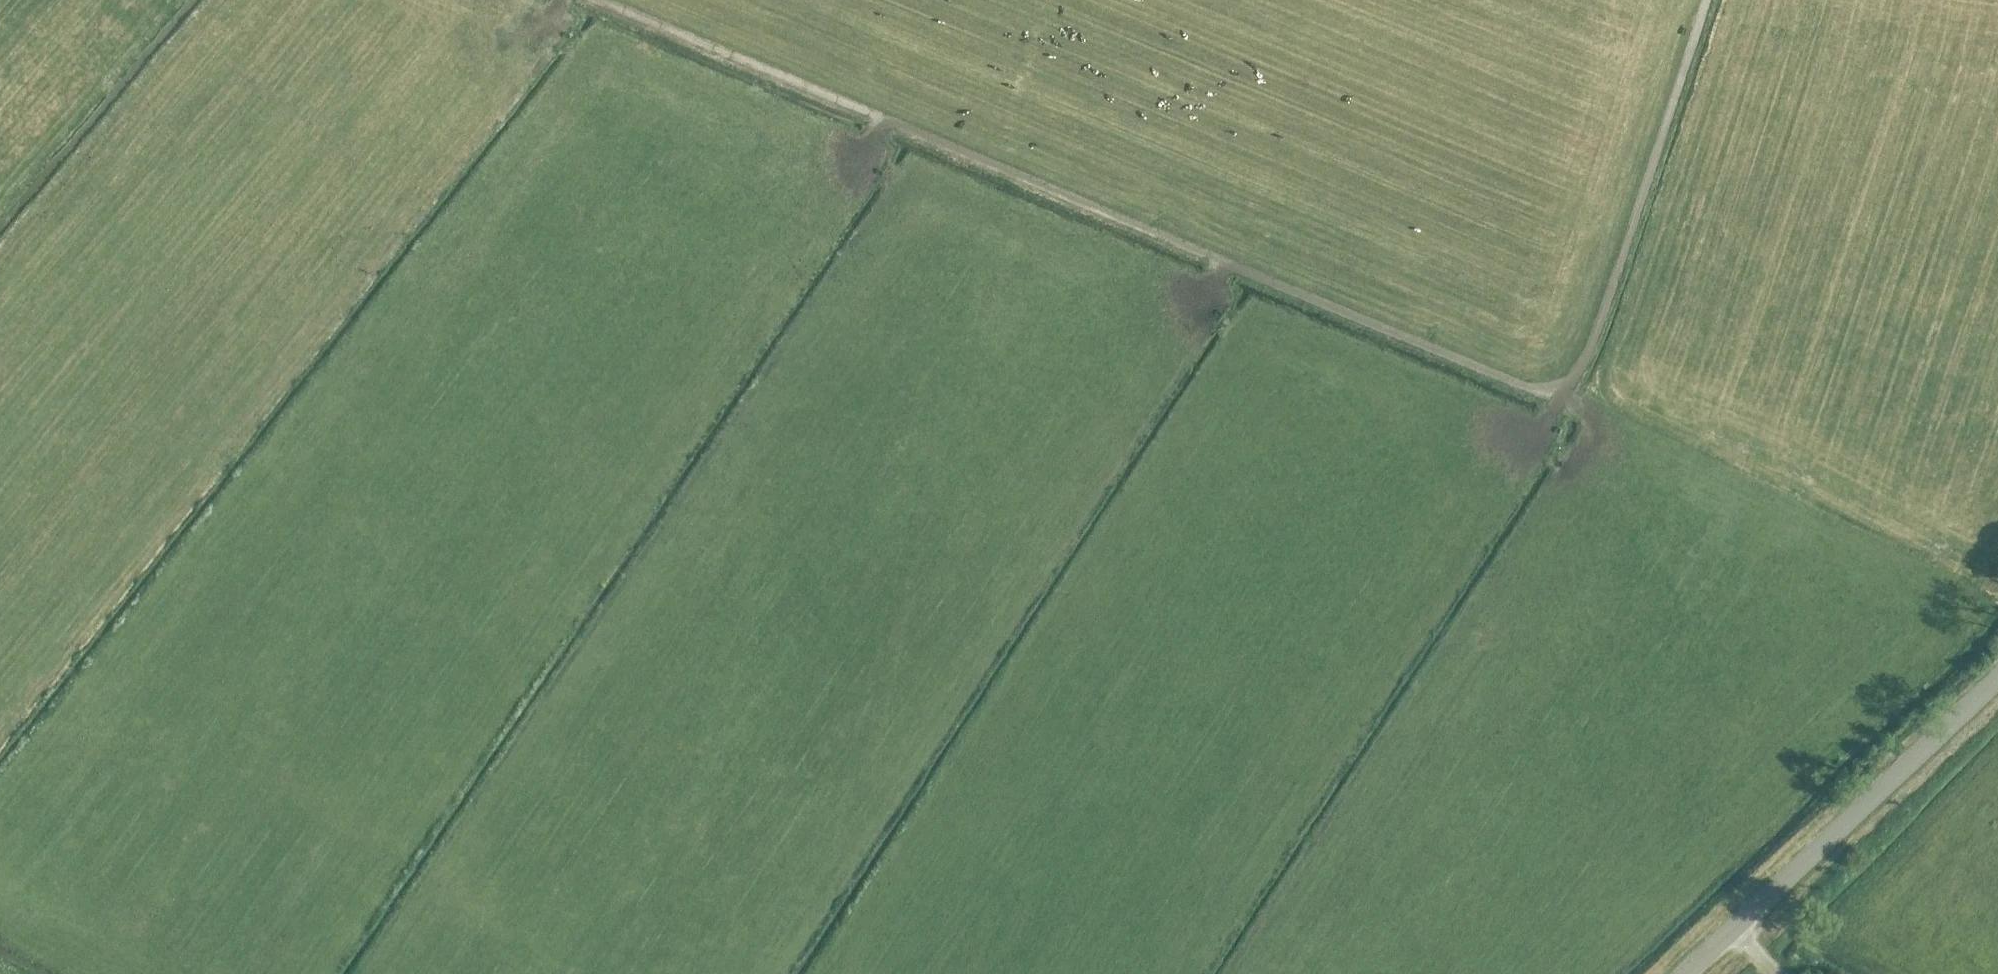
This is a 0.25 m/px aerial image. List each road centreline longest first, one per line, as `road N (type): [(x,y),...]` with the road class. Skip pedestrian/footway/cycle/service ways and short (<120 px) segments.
road 1 (track): [(593,0),(1549,396),(1568,388),(1580,367),(1706,0)]
road 2 (tertiary): [(1685,973),(1997,678)]

